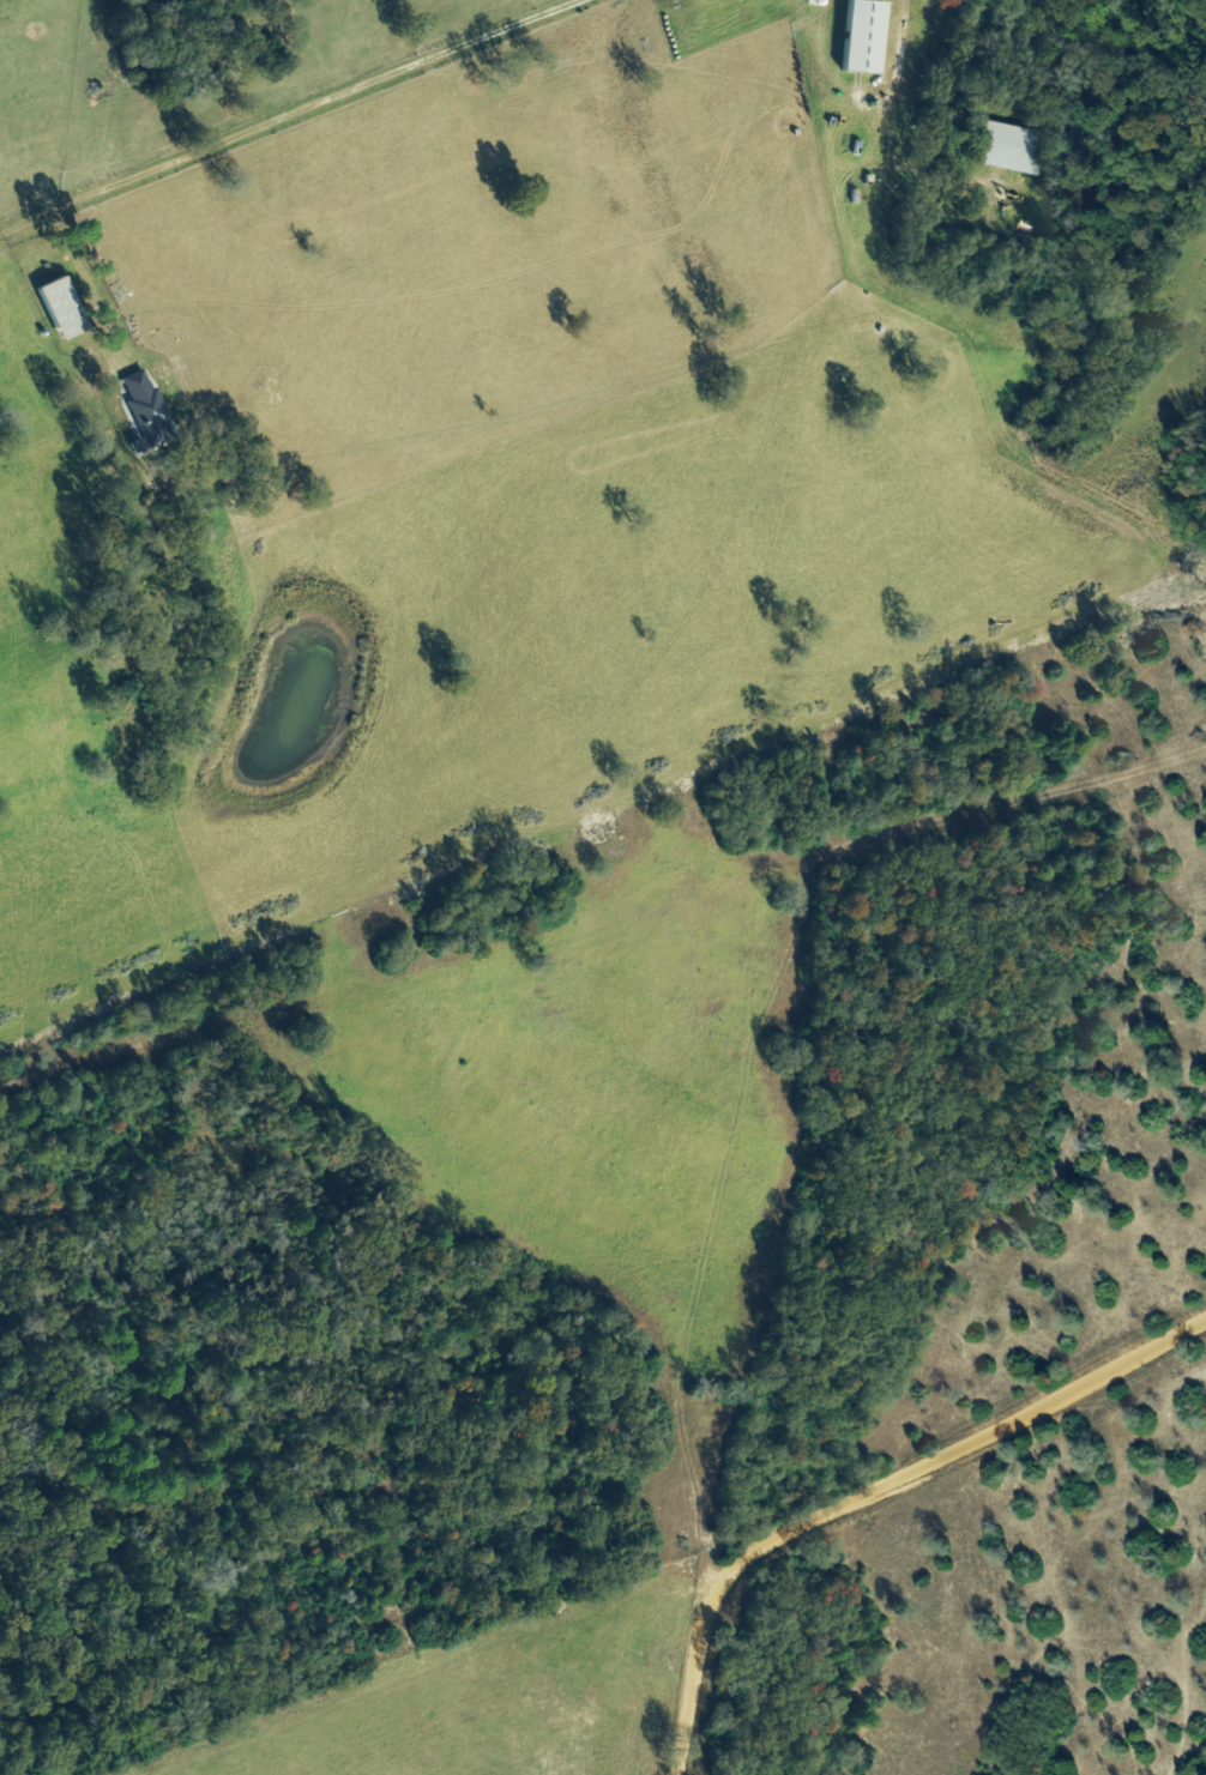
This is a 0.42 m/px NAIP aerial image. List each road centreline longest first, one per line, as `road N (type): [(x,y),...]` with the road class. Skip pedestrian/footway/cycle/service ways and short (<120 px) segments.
road 1 (track): [(716,1587),(722,1437),(782,1191),(812,932),(801,822),(776,705),(662,600),(585,483),(501,405),(269,315),(89,273),(0,226)]
road 2 (residential): [(690,1774),(716,1587),(1205,1332)]

